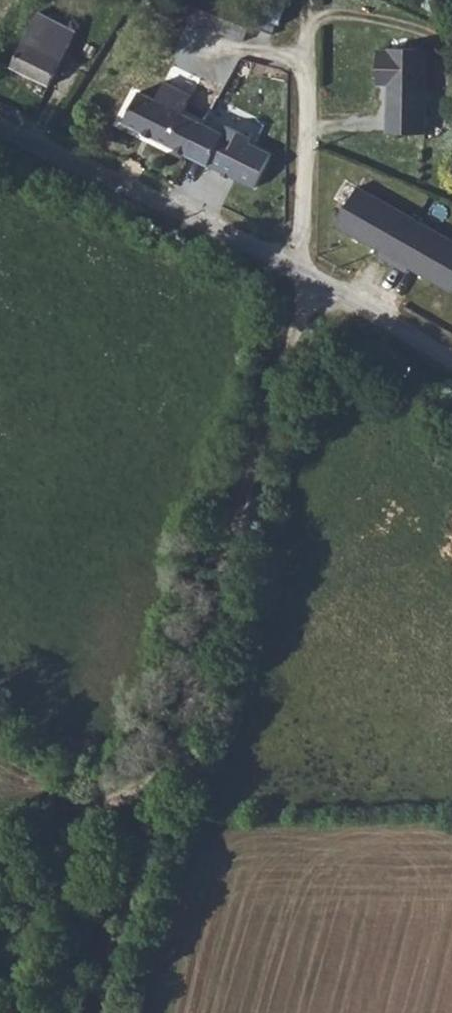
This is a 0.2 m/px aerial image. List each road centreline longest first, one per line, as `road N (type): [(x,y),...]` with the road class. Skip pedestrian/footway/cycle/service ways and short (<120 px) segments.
road 1 (track): [(96,1012),(303,275)]
road 2 (residential): [(451,370),(303,275),(0,131)]
road 3 (track): [(0,865),(112,793),(158,790)]

